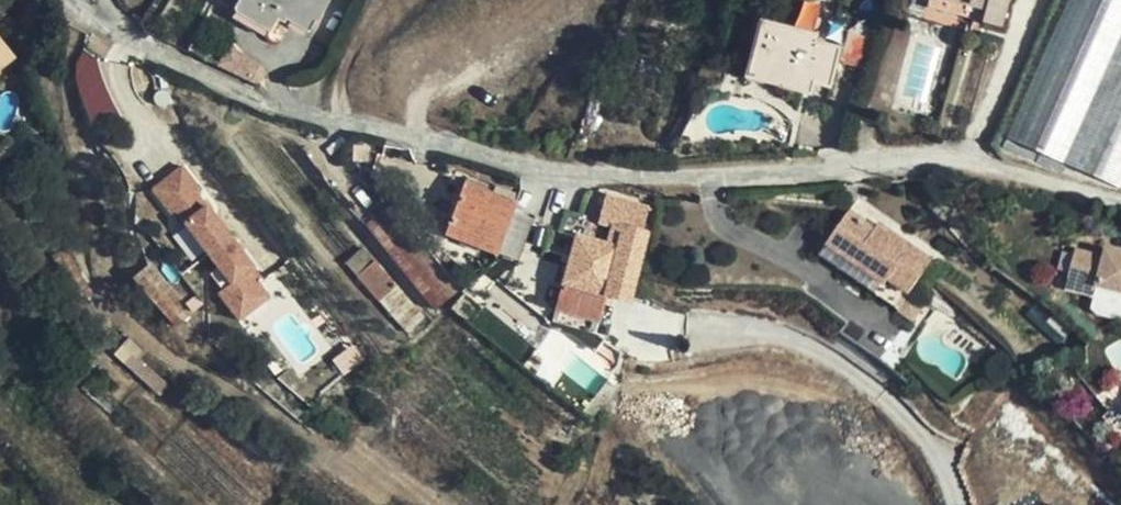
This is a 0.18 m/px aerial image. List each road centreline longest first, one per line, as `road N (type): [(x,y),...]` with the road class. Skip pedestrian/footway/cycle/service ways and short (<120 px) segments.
road 1 (track): [(526,166),(226,83),(95,24),(79,0)]

